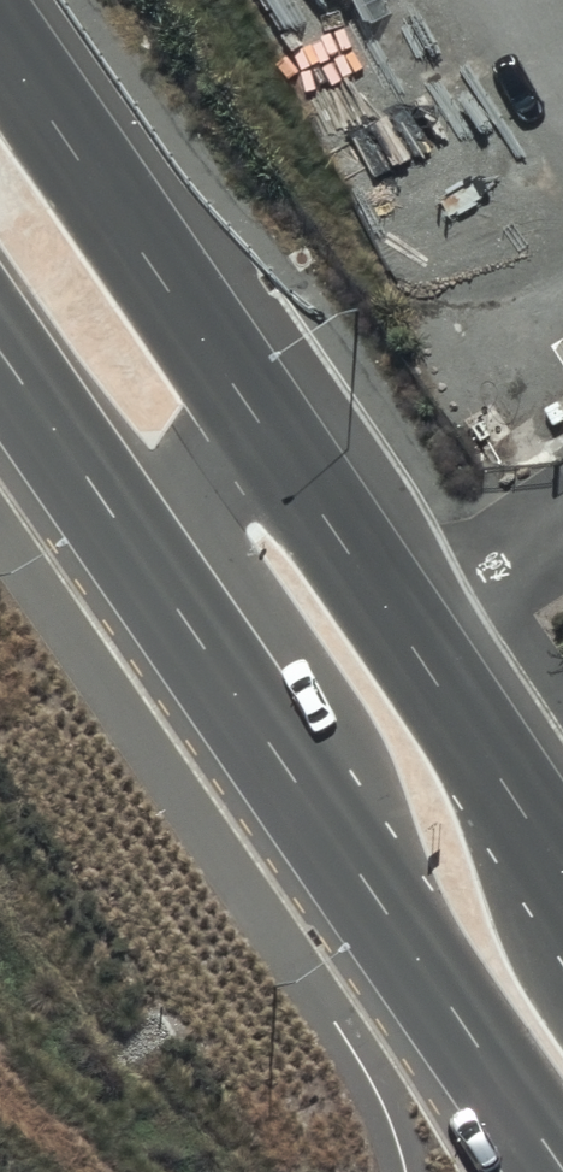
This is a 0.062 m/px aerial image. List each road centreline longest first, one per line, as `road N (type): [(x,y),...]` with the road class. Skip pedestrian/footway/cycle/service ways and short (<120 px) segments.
road 1 (primary): [(412,951),(0,352)]
road 2 (unclassified): [(412,951),(356,735),(218,536),(207,485),(237,462),(290,470)]
road 3 (primary): [(0,48),(290,470)]
road 4 (primary): [(290,470),(466,727)]
road 5 (primary): [(562,1171),(412,951)]
road 6 (unclassified): [(466,727),(517,905),(562,972)]
road 7 (primary): [(466,727),(562,872)]

